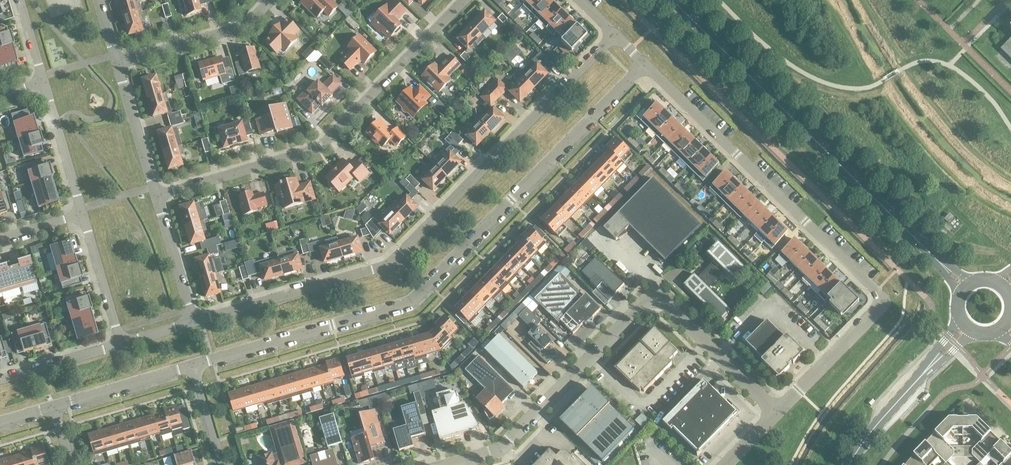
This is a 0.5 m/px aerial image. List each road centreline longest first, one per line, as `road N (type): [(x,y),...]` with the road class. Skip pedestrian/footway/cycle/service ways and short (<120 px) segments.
road 1 (residential): [(194,365),(411,303),(646,65)]
road 2 (residential): [(194,322),(388,265),(615,37)]
road 3 (unclassified): [(454,464),(502,451),(656,301),(777,413)]
road 4 (tertiary): [(965,287),(673,0)]
road 5 (residential): [(158,199),(317,149),(463,0)]
road 6 (residential): [(646,65),(885,300),(878,309)]
road 7 (tertiary): [(851,464),(967,328)]
road 8 (residential): [(119,65),(246,27),(272,0)]
road 9 (residential): [(54,406),(194,365)]
road 10 (unclassified): [(777,413),(878,309)]
road 11 (residential): [(119,65),(158,199)]
road 12 (residential): [(45,83),(85,216)]
road 13 (residential): [(85,216),(121,345)]
road 14 (residential): [(158,199),(194,322)]
road 15 (residential): [(0,381),(121,345)]

